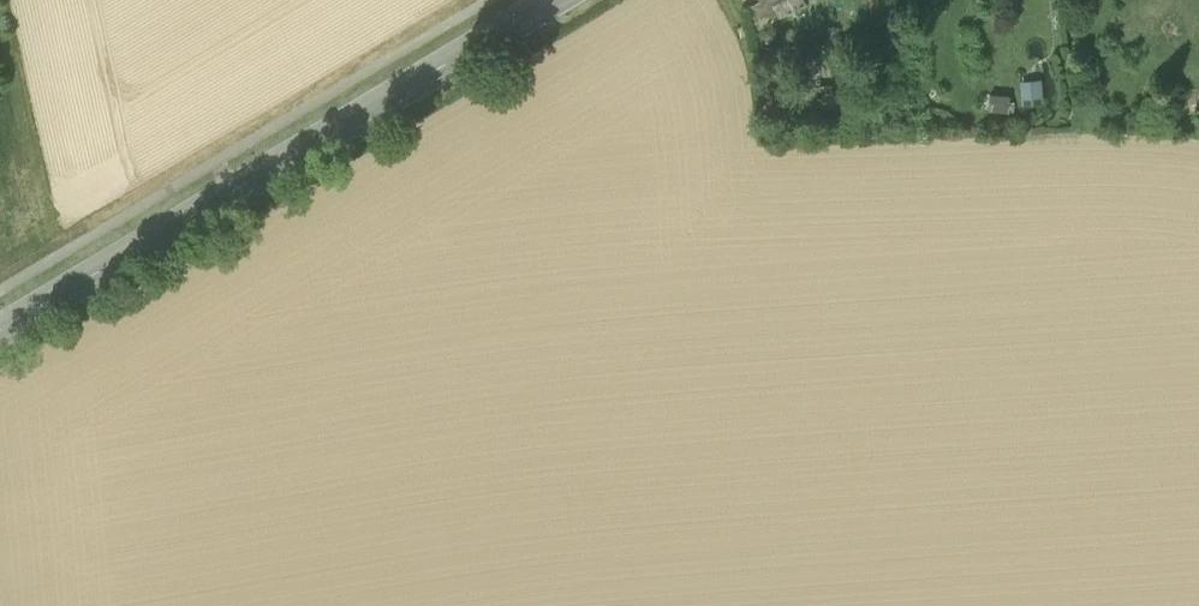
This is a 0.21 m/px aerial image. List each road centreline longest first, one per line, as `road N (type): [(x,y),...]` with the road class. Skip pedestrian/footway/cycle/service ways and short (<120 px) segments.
road 1 (tertiary): [(556,0),(0,331)]

